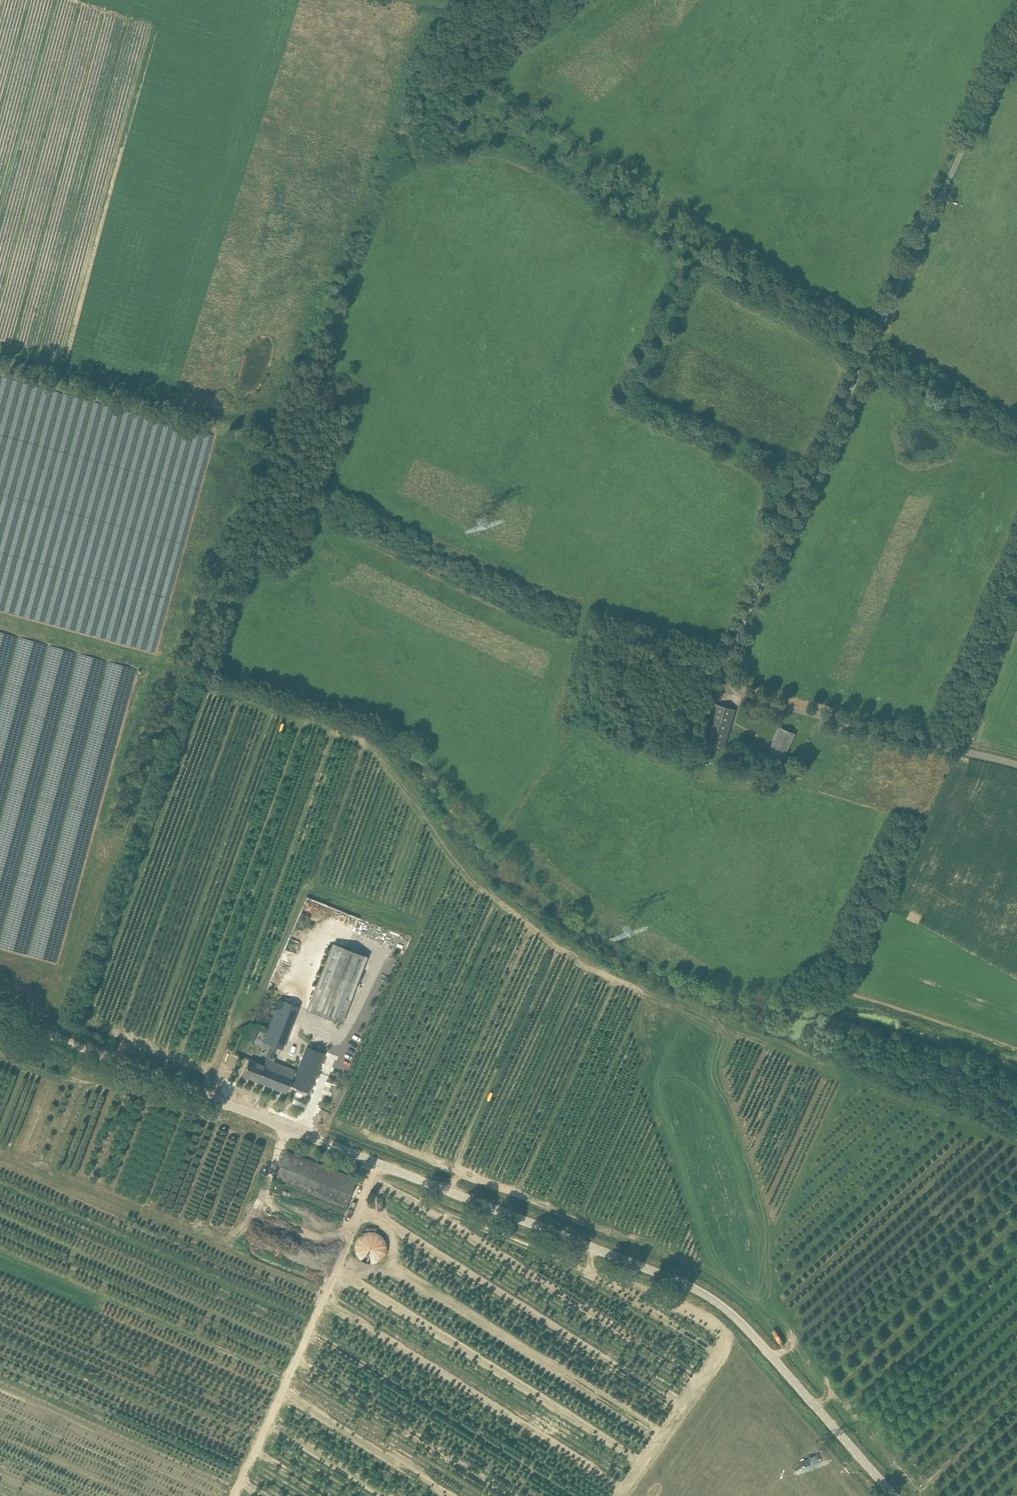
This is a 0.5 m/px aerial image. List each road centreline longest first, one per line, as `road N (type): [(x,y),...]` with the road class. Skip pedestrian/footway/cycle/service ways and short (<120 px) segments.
road 1 (unclassified): [(894,1495),(746,1328),(703,1293),(0,1015)]
road 2 (unclassified): [(1016,36),(729,648)]
road 3 (track): [(238,1495),(379,1164)]
road 4 (track): [(1016,763),(733,690),(721,668),(729,648)]

